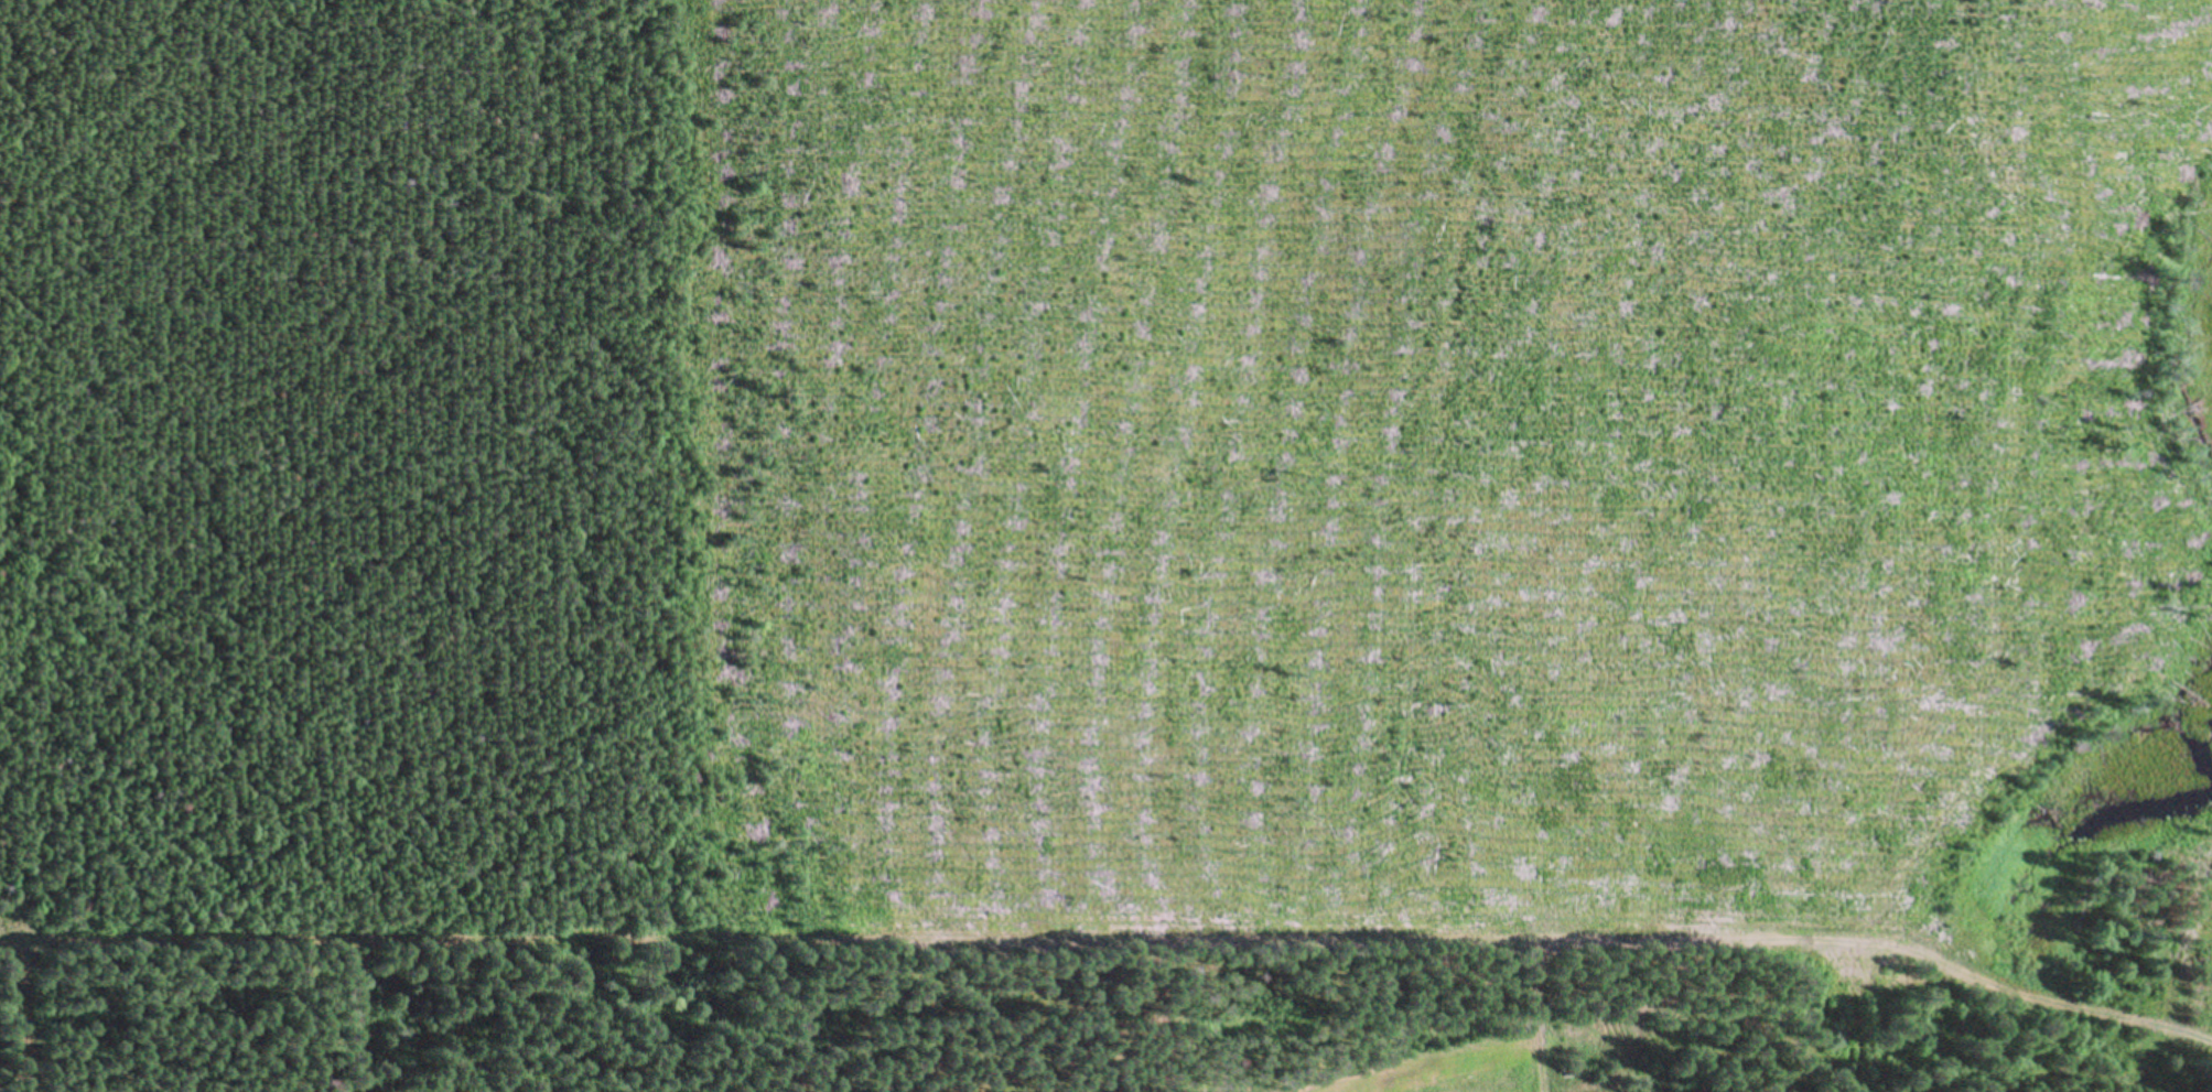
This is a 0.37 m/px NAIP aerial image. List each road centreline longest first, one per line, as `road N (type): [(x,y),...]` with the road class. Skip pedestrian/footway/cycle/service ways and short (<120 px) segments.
road 1 (track): [(2211,1078),(1817,966),(0,973)]
road 2 (track): [(171,0),(315,56),(423,50),(518,0)]

